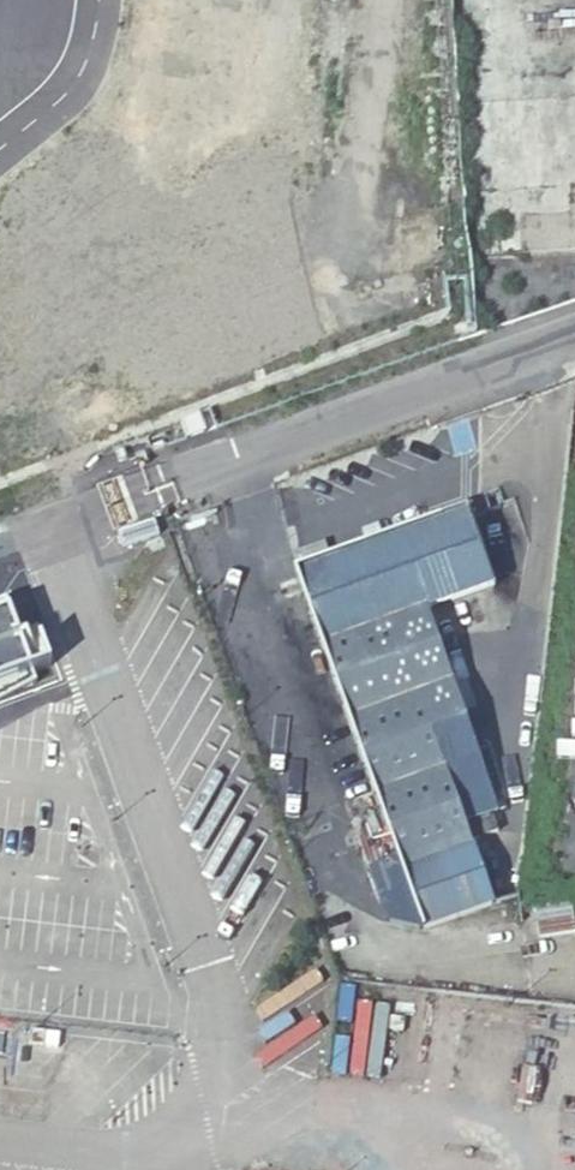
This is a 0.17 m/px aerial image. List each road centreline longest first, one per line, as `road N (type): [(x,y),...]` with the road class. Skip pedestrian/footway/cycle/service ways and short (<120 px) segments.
road 1 (unclassified): [(0,545),(574,338)]

